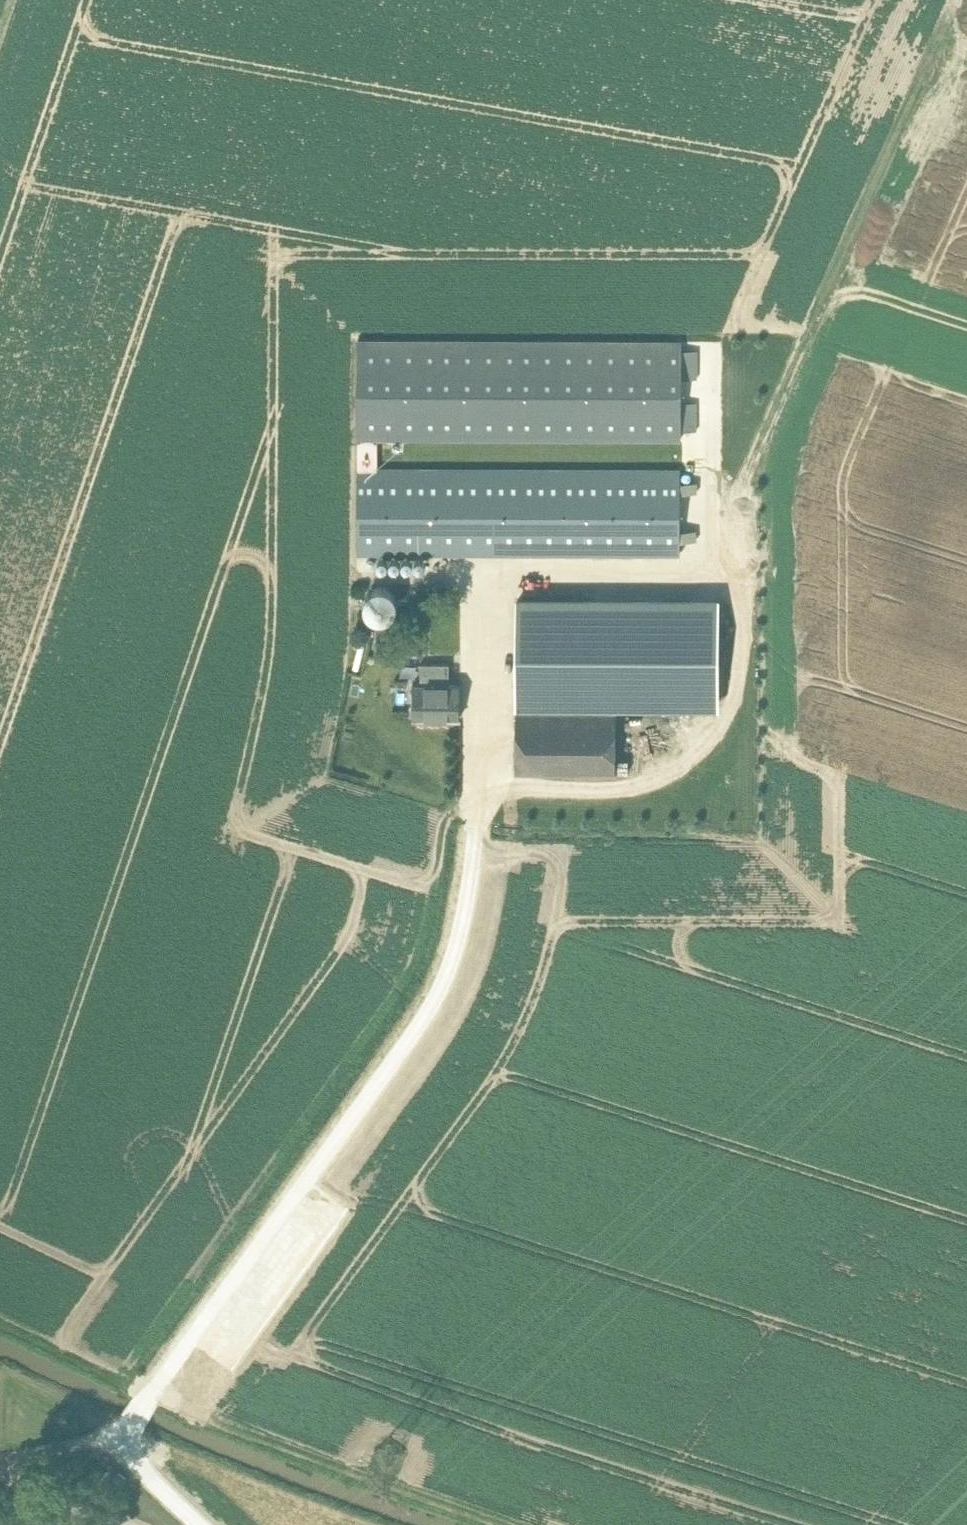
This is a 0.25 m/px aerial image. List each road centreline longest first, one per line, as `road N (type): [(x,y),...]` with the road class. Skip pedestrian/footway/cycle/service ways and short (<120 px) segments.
road 1 (unclassified): [(121,1445),(428,1016),(458,945),(475,810)]
road 2 (unclassified): [(122,1524),(0,1473)]
road 3 (unclassified): [(121,1445),(0,1472)]

